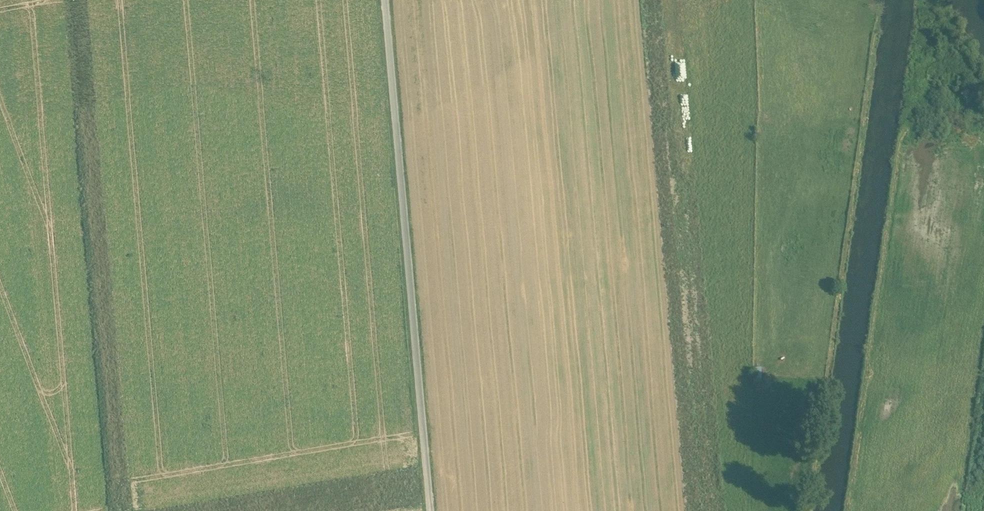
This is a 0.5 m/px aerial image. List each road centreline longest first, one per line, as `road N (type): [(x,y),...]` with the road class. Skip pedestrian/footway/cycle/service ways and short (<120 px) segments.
road 1 (unclassified): [(434,510),(389,0)]

